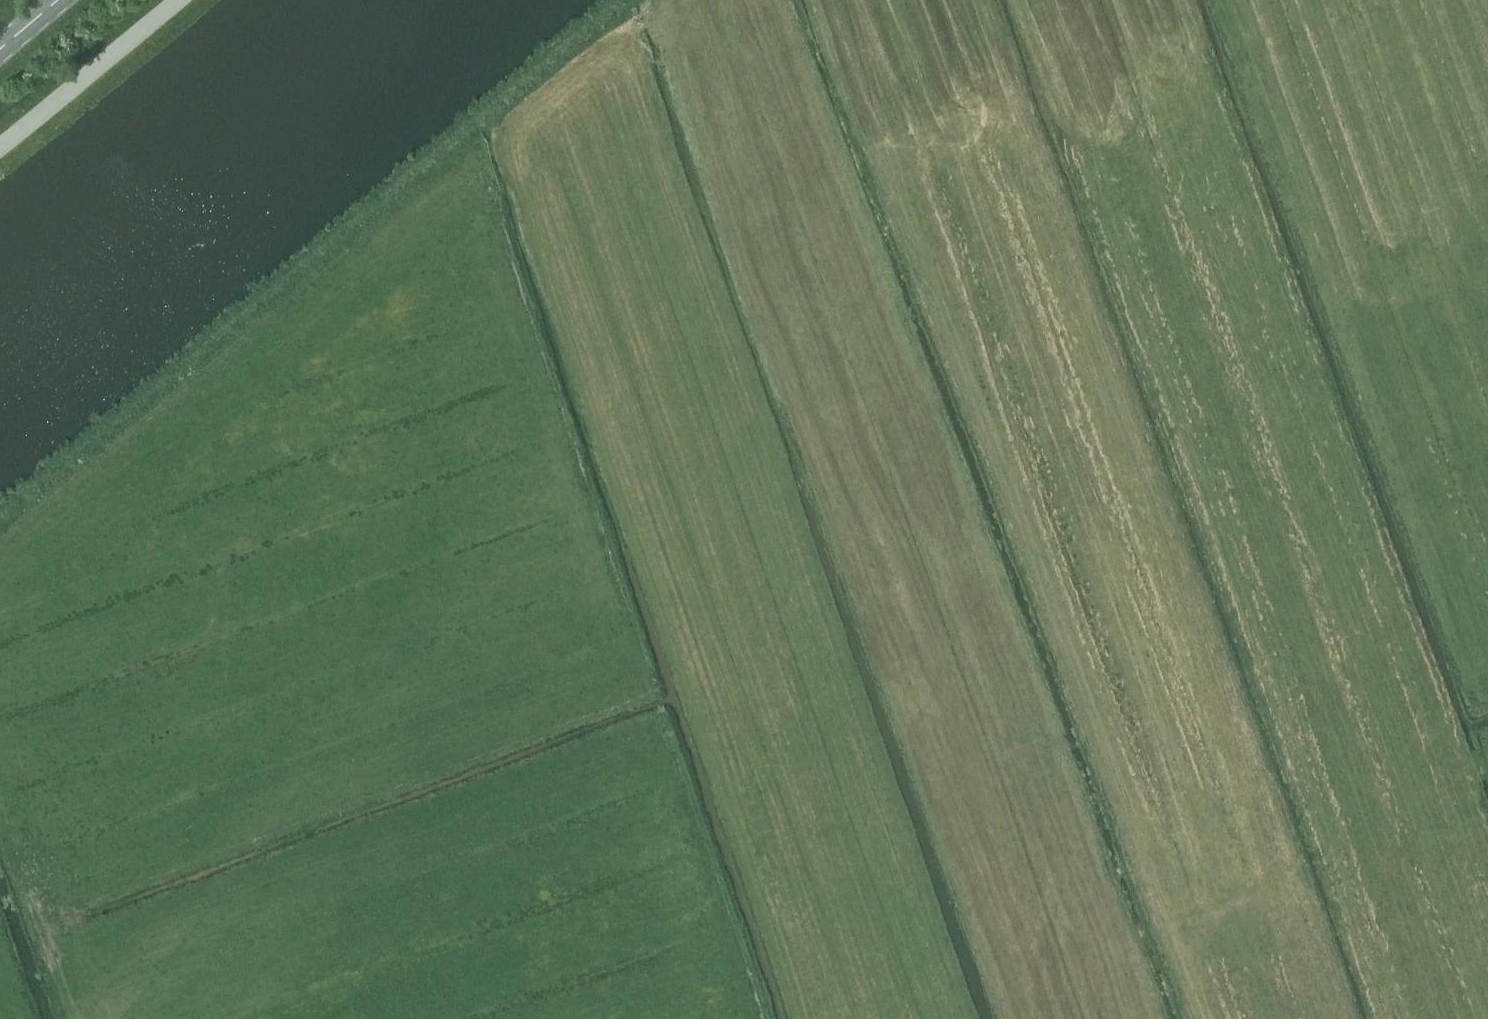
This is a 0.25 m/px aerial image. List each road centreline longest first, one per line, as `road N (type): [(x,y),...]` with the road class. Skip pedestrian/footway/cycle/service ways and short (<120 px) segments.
road 1 (unclassified): [(0,144),(177,0)]

